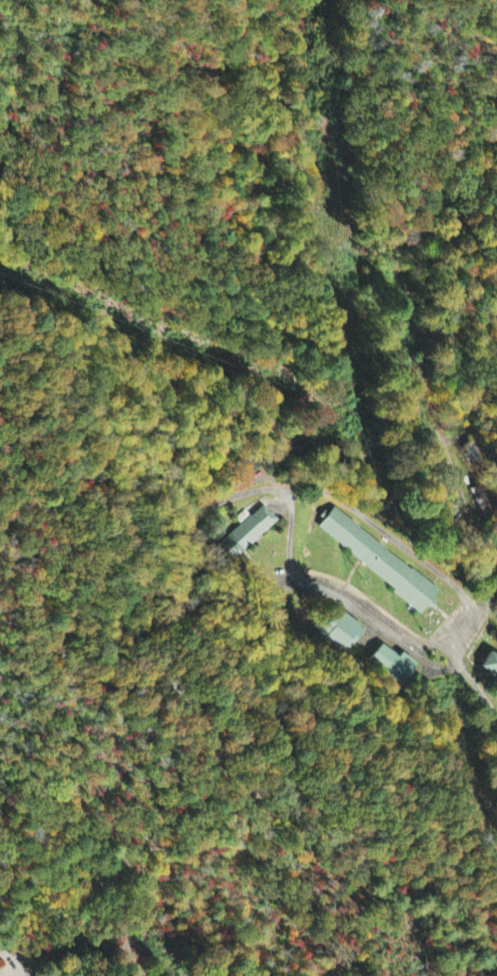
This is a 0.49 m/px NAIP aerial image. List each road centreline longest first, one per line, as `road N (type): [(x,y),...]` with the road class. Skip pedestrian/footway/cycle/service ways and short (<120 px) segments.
road 1 (residential): [(281,492),(242,493),(213,507),(193,528),(183,556),(198,629),(271,723),(282,754),(276,784),(111,870),(11,964)]
road 2 (residential): [(0,416),(21,471),(63,538),(44,595),(61,645),(90,678),(175,684),(217,746),(195,803),(124,863)]
road 3 (residential): [(496,715),(454,662),(417,651),(339,596),(301,581),(291,560),(292,504),(281,492)]
road 4 (residential): [(454,662),(495,595),(434,420)]
road 5 (residential): [(477,613),(425,560),(339,496),(281,492)]

